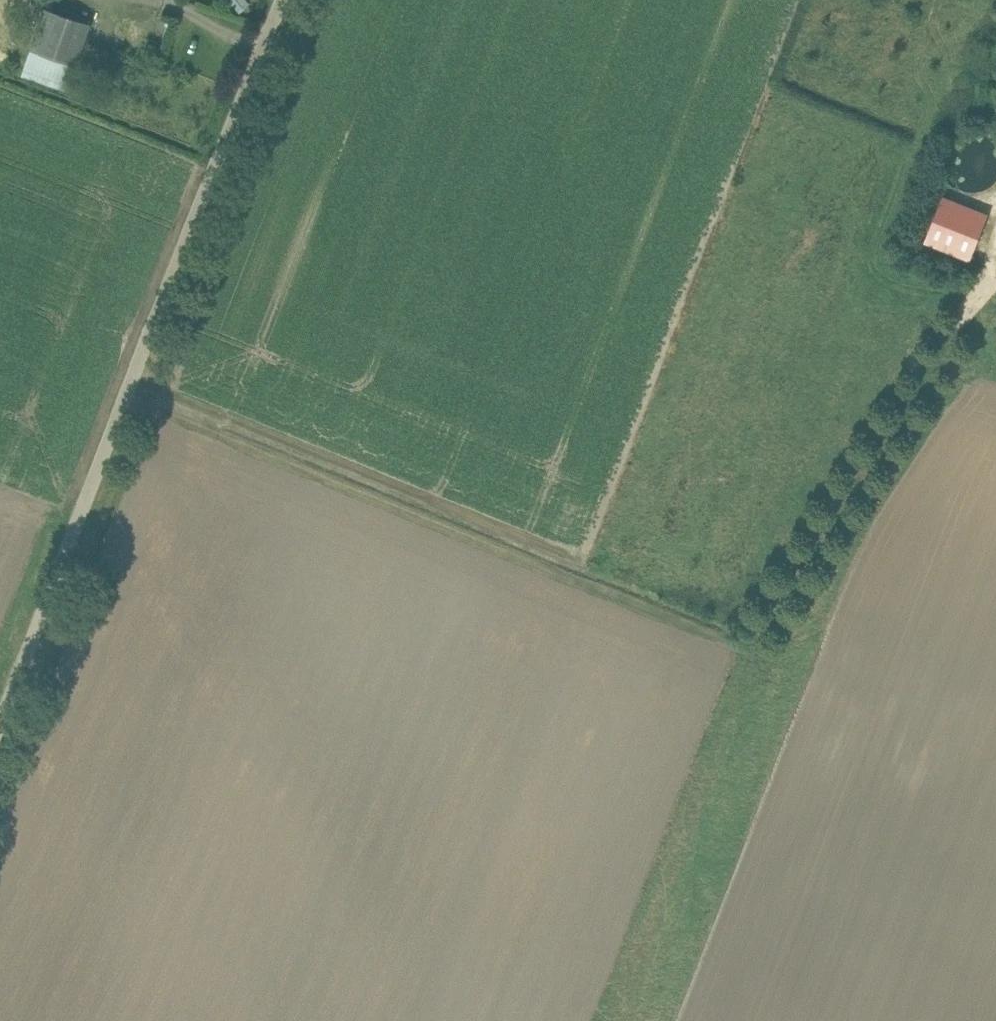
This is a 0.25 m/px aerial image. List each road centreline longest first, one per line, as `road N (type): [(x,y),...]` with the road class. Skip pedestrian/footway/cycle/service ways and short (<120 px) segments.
road 1 (unclassified): [(0,729),(284,0)]

